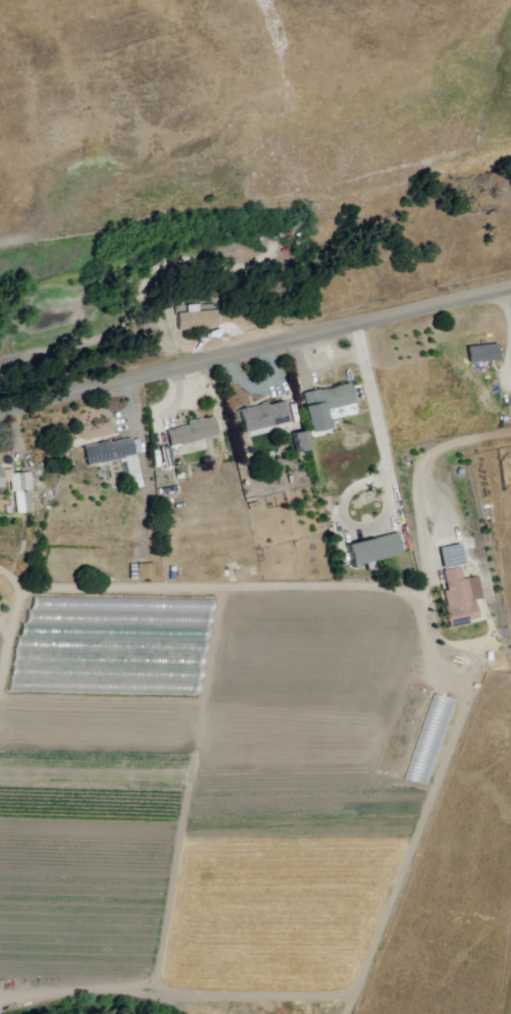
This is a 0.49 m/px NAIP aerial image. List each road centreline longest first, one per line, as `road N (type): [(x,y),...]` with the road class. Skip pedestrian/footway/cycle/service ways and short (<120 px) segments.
road 1 (secondary): [(0,410),(510,290)]

